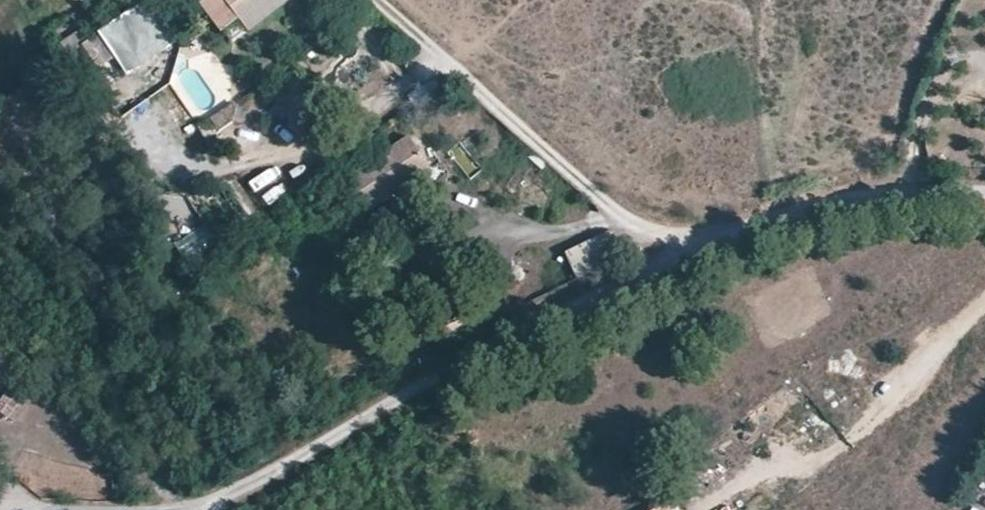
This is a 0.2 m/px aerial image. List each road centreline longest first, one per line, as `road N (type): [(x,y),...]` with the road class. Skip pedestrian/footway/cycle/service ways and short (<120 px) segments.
road 1 (unclassified): [(193,509),(268,479),(472,360),(687,258)]
road 2 (unclassified): [(371,0),(617,215),(687,258)]
road 3 (unclassified): [(687,258),(824,206),(984,192)]

